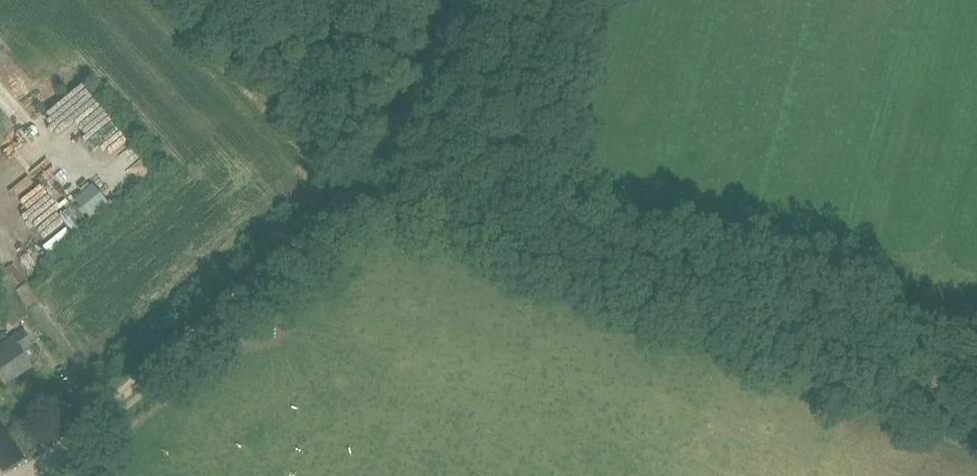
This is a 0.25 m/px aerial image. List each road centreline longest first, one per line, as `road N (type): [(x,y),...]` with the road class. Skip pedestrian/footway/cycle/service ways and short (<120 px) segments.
road 1 (track): [(462,0),(422,92),(369,175),(312,234),(71,441)]

